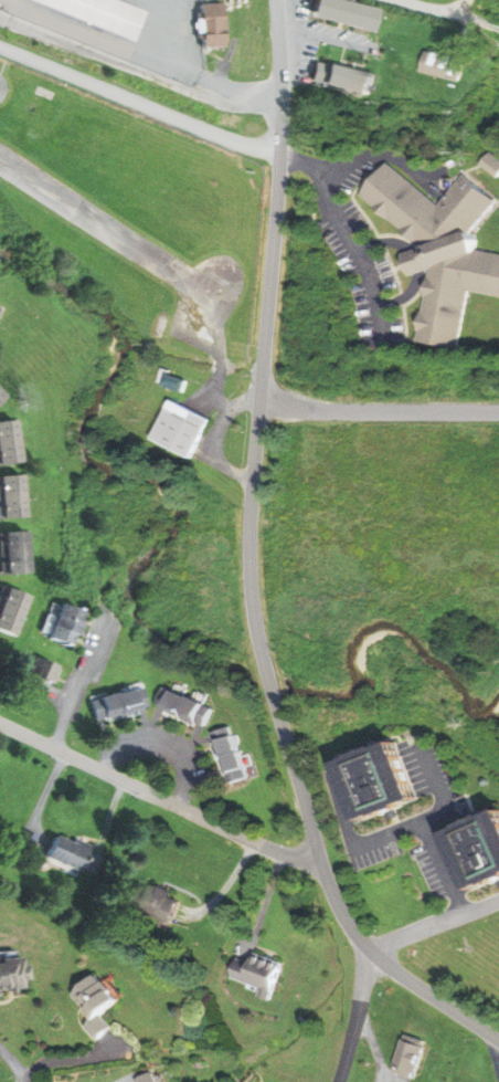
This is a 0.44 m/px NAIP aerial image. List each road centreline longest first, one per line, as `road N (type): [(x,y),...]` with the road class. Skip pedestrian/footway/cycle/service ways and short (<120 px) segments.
road 1 (tertiary): [(279,0),(283,159),(251,525),(262,645),(340,912),(371,952),(498,1039)]
road 2 (tertiary): [(318,857),(295,859),(256,843),(0,722)]
road 3 (residential): [(261,402),(498,413)]
road 4 (residential): [(55,748),(112,612)]
road 5 (residential): [(339,1081),(371,952)]

